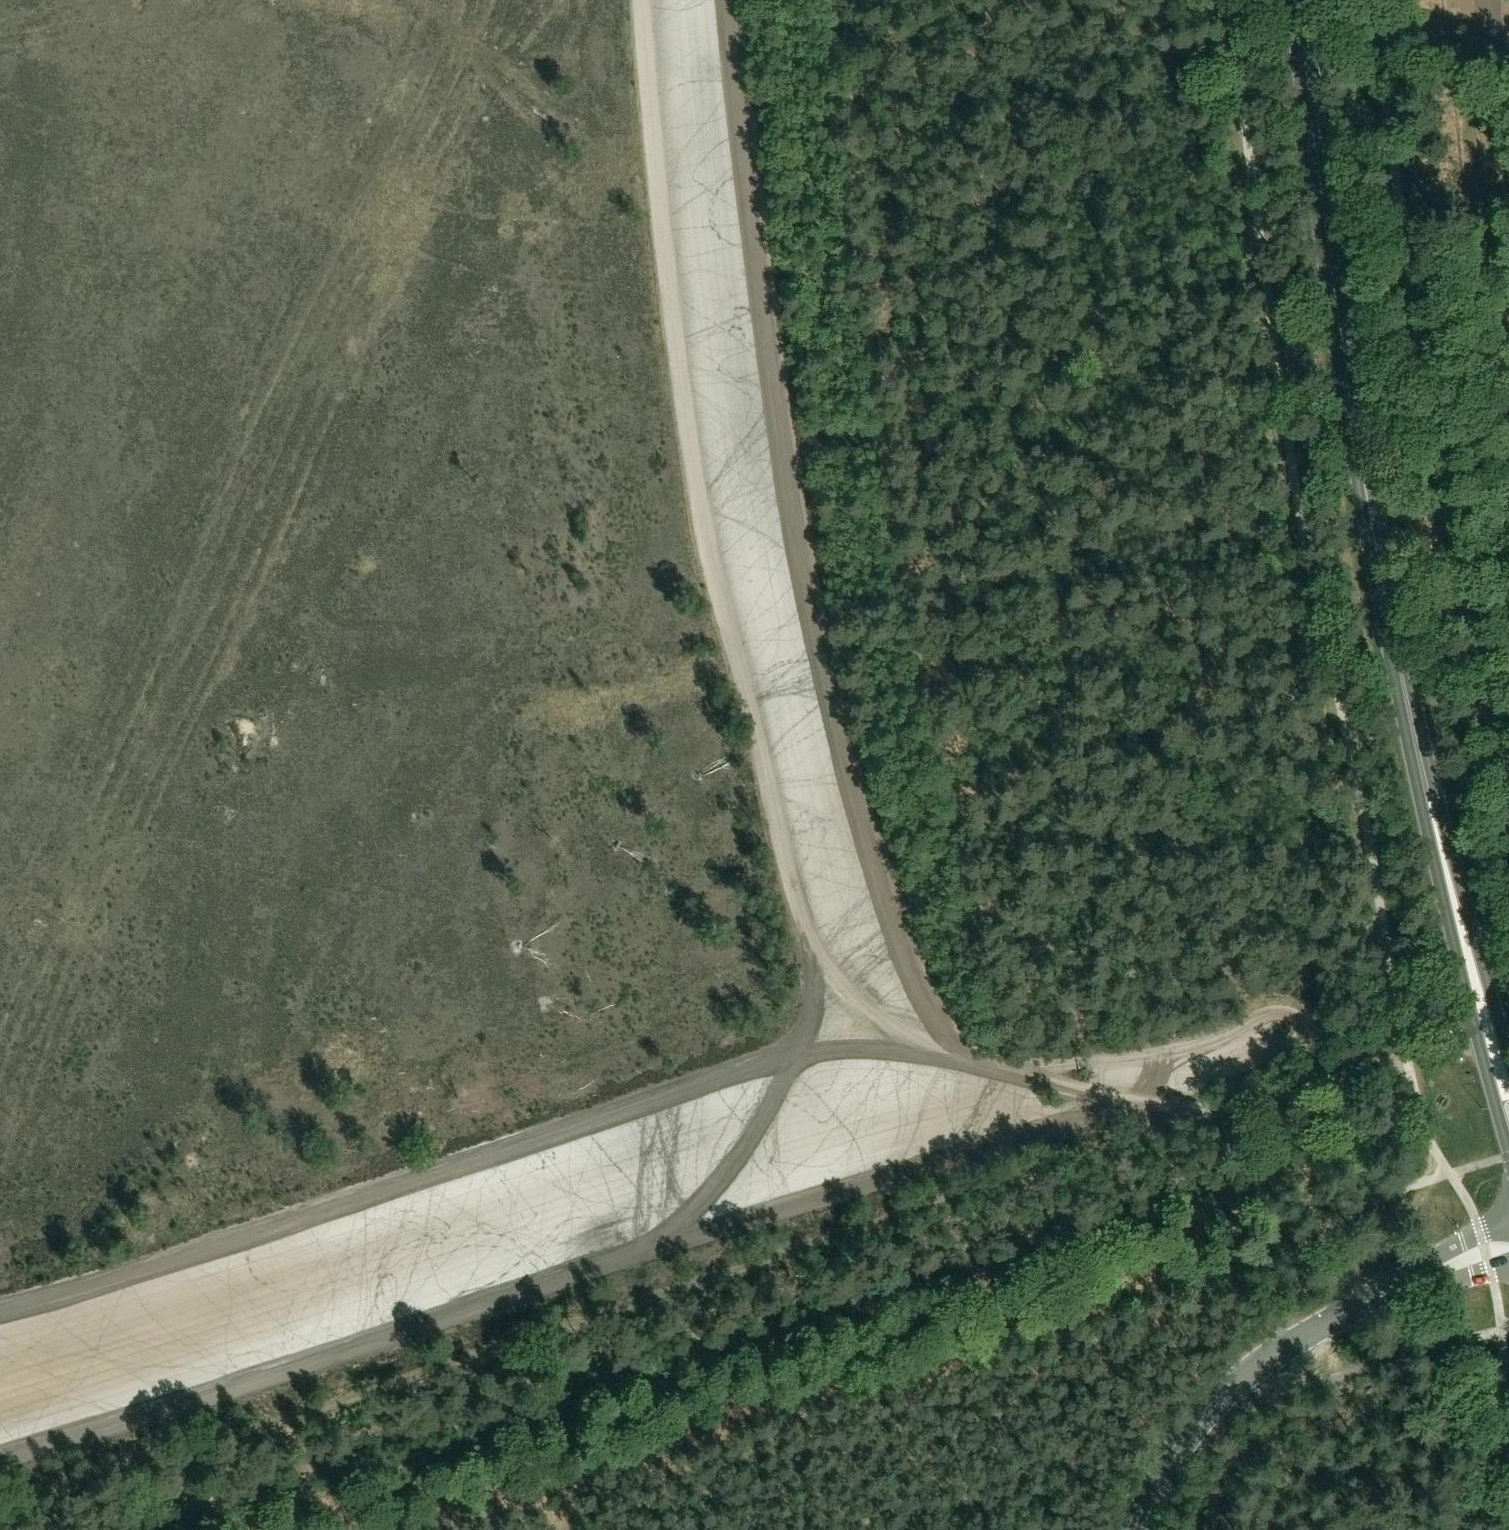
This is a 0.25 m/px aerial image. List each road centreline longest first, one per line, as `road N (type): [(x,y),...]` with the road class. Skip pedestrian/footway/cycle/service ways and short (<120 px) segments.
road 1 (secondary): [(1508,1102),(1389,620),(1299,0)]
road 2 (tertiary): [(1133,1529),(1192,1426),(1261,1364),(1389,1293),(1508,1245)]

